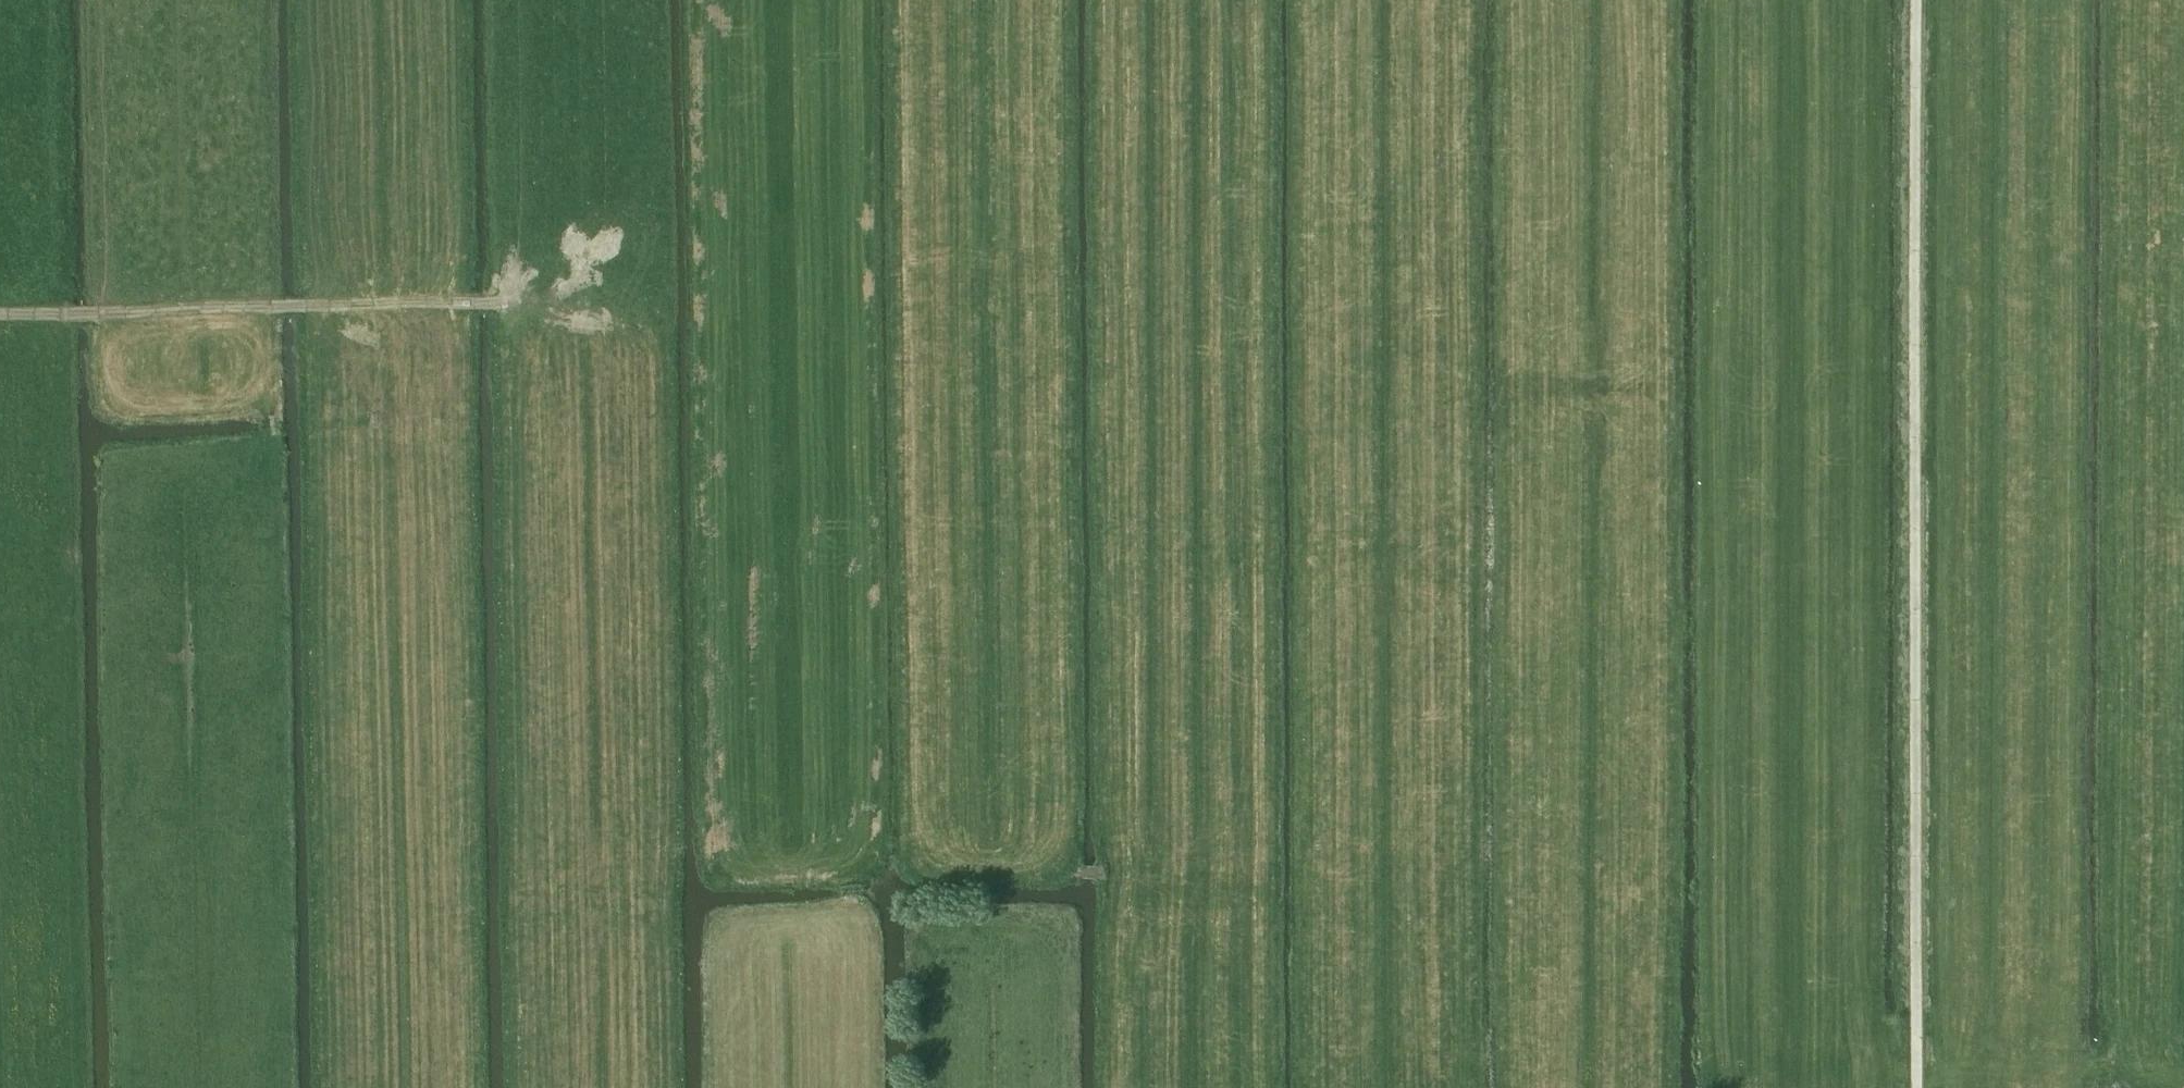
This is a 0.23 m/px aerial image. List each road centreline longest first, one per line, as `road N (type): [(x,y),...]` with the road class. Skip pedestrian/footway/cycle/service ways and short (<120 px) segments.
road 1 (track): [(1914,0),(1914,1087)]
road 2 (track): [(527,0),(524,269),(504,300),(0,318)]

